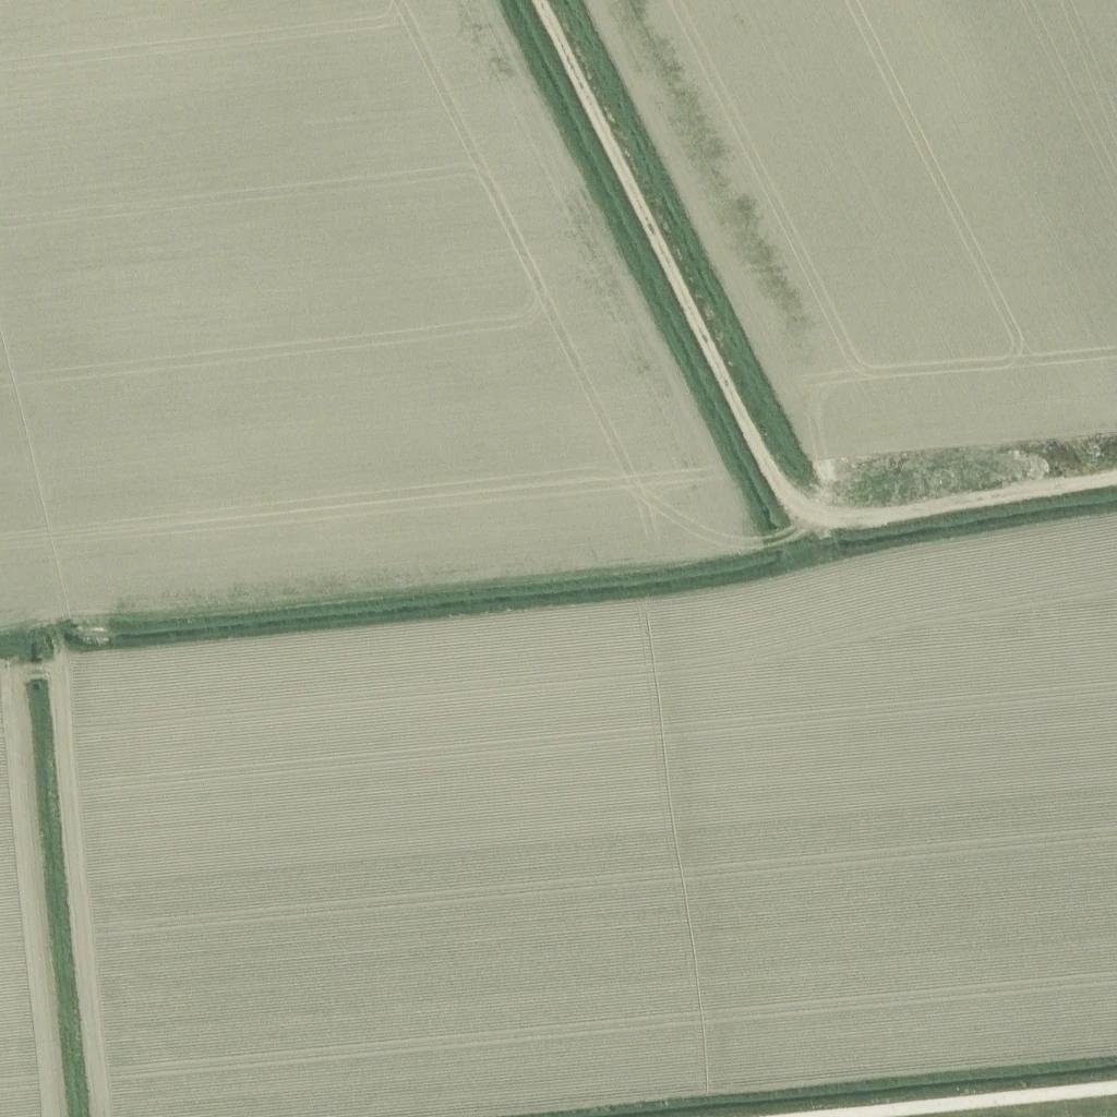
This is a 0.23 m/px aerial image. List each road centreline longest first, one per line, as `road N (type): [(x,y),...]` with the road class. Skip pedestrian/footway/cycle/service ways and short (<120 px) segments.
road 1 (track): [(538,0),(759,455),(799,504),(851,522),(1116,476)]
road 2 (track): [(813,1116),(1116,1086)]

